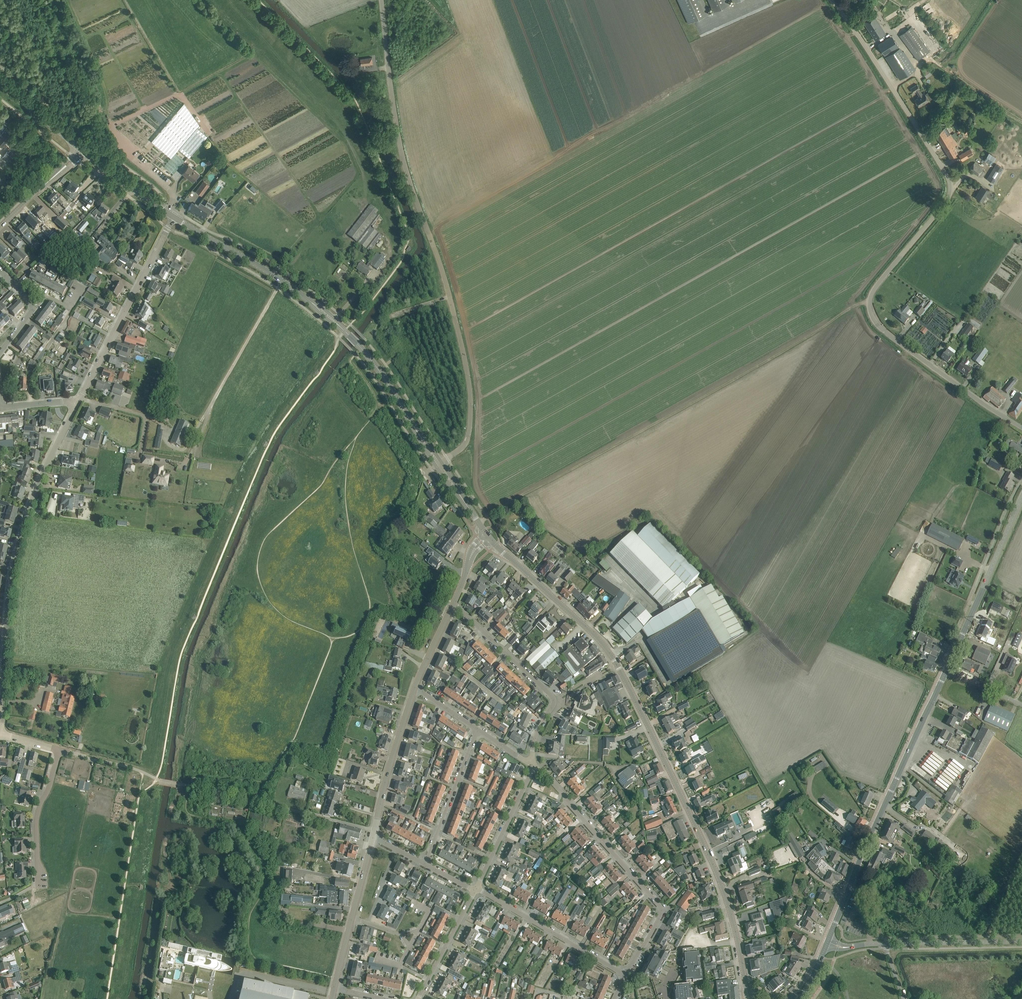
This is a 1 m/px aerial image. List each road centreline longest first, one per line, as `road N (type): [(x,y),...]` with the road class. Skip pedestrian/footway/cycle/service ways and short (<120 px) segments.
road 1 (unclassified): [(1021,428),(875,322),(871,294),(946,203),(950,185),(831,0)]
road 2 (tertiary): [(749,998),(711,862),(610,652),(490,539)]
road 3 (unclassified): [(448,457),(468,436),(468,379),(399,143),(381,0)]
road 4 (track): [(478,523),(869,303)]
road 5 (residential): [(3,736),(14,553),(49,454),(79,401)]
road 6 (residential): [(375,830),(60,749)]
road 7 (tertiary): [(828,942),(945,673)]
road 8 (residential): [(626,975),(659,906),(533,764)]
road 9 (track): [(165,493),(283,281)]
road 10 (tertiary): [(945,673),(1021,496)]
road 11 (residential): [(79,401),(166,231)]
road 12 (residential): [(626,975),(477,888)]
road 13 (tertiary): [(312,303),(175,219)]
road 14 (tertiary): [(375,830),(415,687)]
road 15 (residential): [(426,866),(478,728)]
road 16 (residential): [(555,701),(453,605)]
road 17 (residential): [(38,884),(36,818),(60,749)]
road 18 (unclassified): [(884,943),(1021,942)]
road 19 (residential): [(477,888),(533,764)]
road 20 (tertiary): [(417,430),(342,328)]
road 21 (residential): [(418,998),(474,890)]

